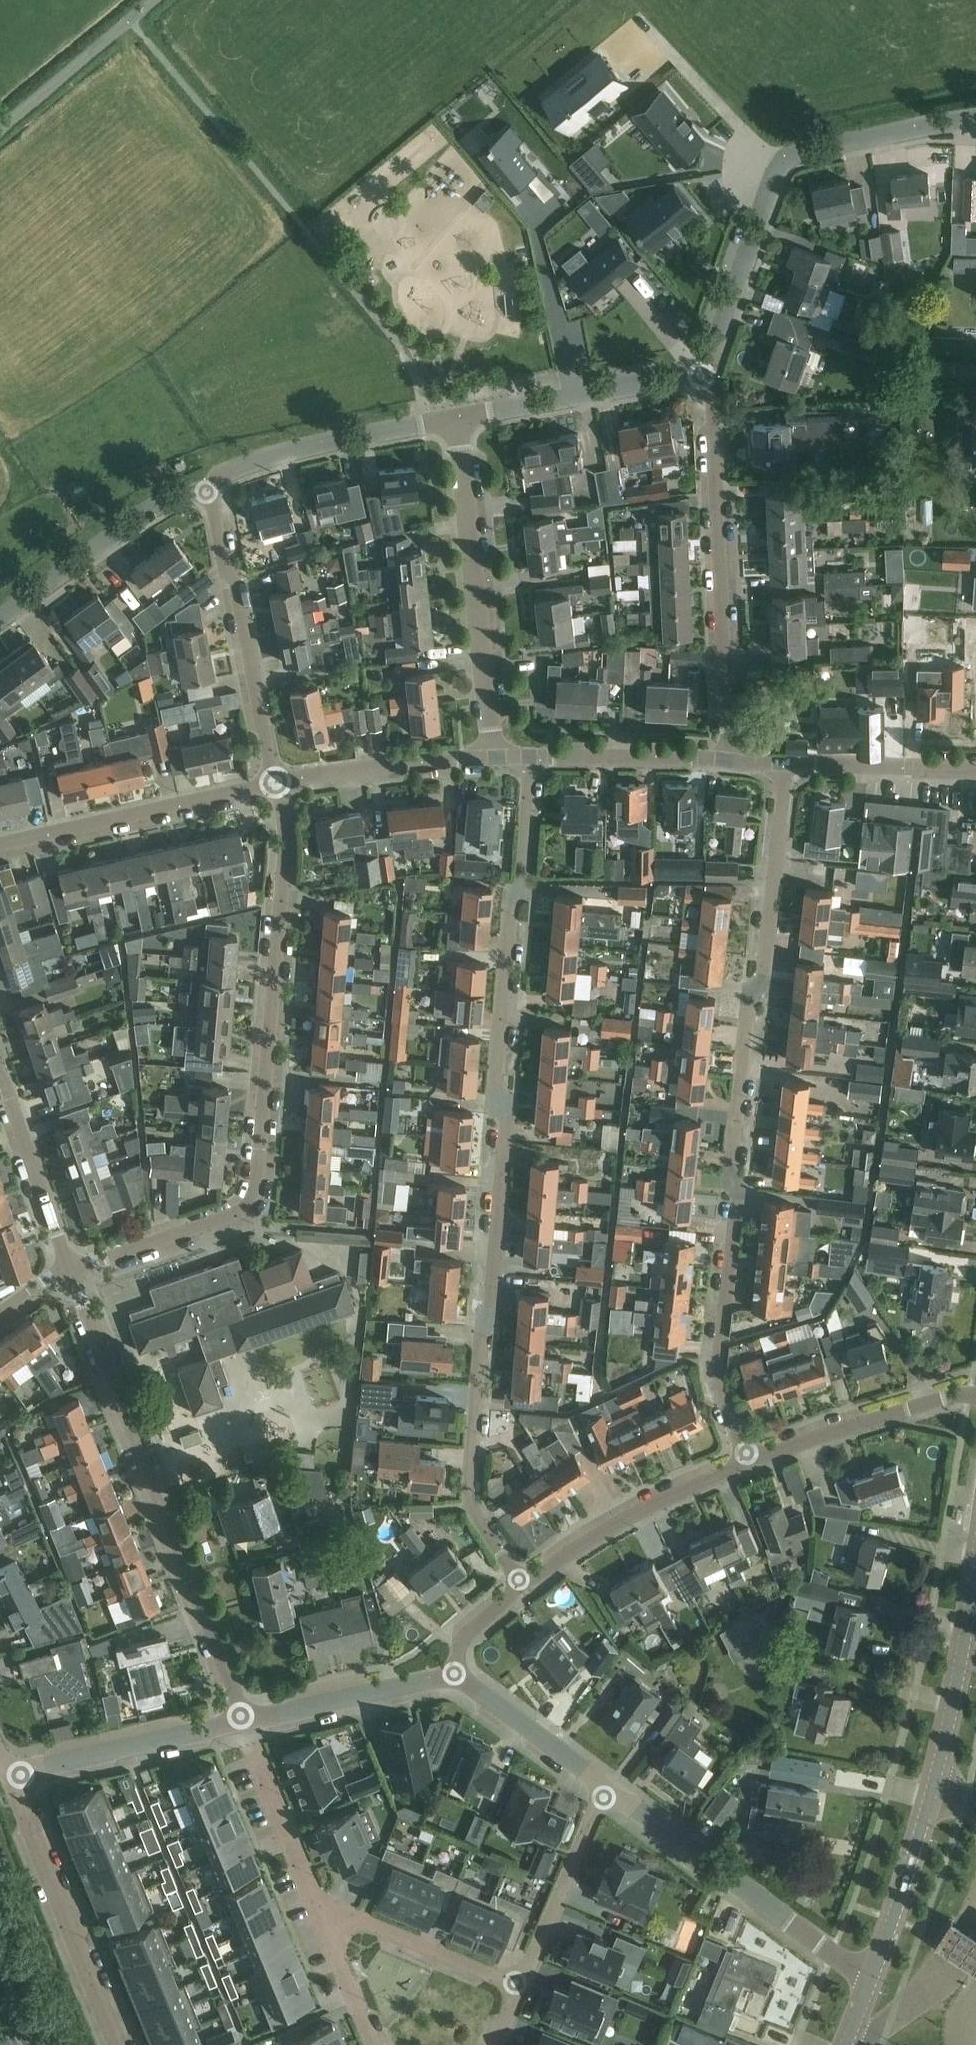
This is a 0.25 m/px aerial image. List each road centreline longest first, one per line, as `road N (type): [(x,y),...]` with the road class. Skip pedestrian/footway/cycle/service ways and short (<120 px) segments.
road 1 (residential): [(520,1584),(473,1511),(468,1484),(532,757)]
road 2 (residential): [(742,1466),(723,1413),(714,1337),(785,764)]
road 3 (residential): [(69,1270),(250,1202),(284,839),(275,783)]
road 4 (residential): [(241,1723),(69,1270)]
road 5 (tertiary): [(873,1975),(936,1775),(975,1559)]
road 6 (residential): [(708,371),(770,180),(784,160),(810,147),(975,120)]
road 7 (residential): [(724,760),(708,371)]
road 8 (residential): [(492,759),(455,417)]
road 9 (residential): [(873,1975),(831,1953),(638,1808),(605,1793)]
road 10 (residential): [(275,783),(206,480)]
road 11 (residential): [(120,2044),(8,1775)]
road 12 (residential): [(0,844),(275,783)]
road 13 (residential): [(206,480),(316,443),(455,417)]
road 14 (residential): [(455,417),(708,371)]
road 15 (residential): [(742,1466),(609,1525),(520,1584)]
road 16 (residential): [(0,614),(124,522),(206,480)]
road 17 (residential): [(975,1395),(742,1466)]
road 18 (residential): [(8,1775),(241,1723)]
road 19 (residential): [(317,1904),(521,1985)]
road 20 (residential): [(241,1723),(454,1674)]
road 21 (residential): [(275,783),(492,759)]
road 22 (residential): [(69,1270),(0,1070)]
road 23 (residential): [(521,1985),(605,1793)]
road 24 (residential): [(317,1904),(241,1723)]
road 25 (residential): [(605,1793),(586,1768),(454,1674)]
road 26 (residential): [(532,757),(724,760)]
road 27 (residential): [(785,764),(975,769)]
road 28 (unclassified): [(129,20),(0,132)]
road 29 (residential): [(376,2044),(317,1904)]

